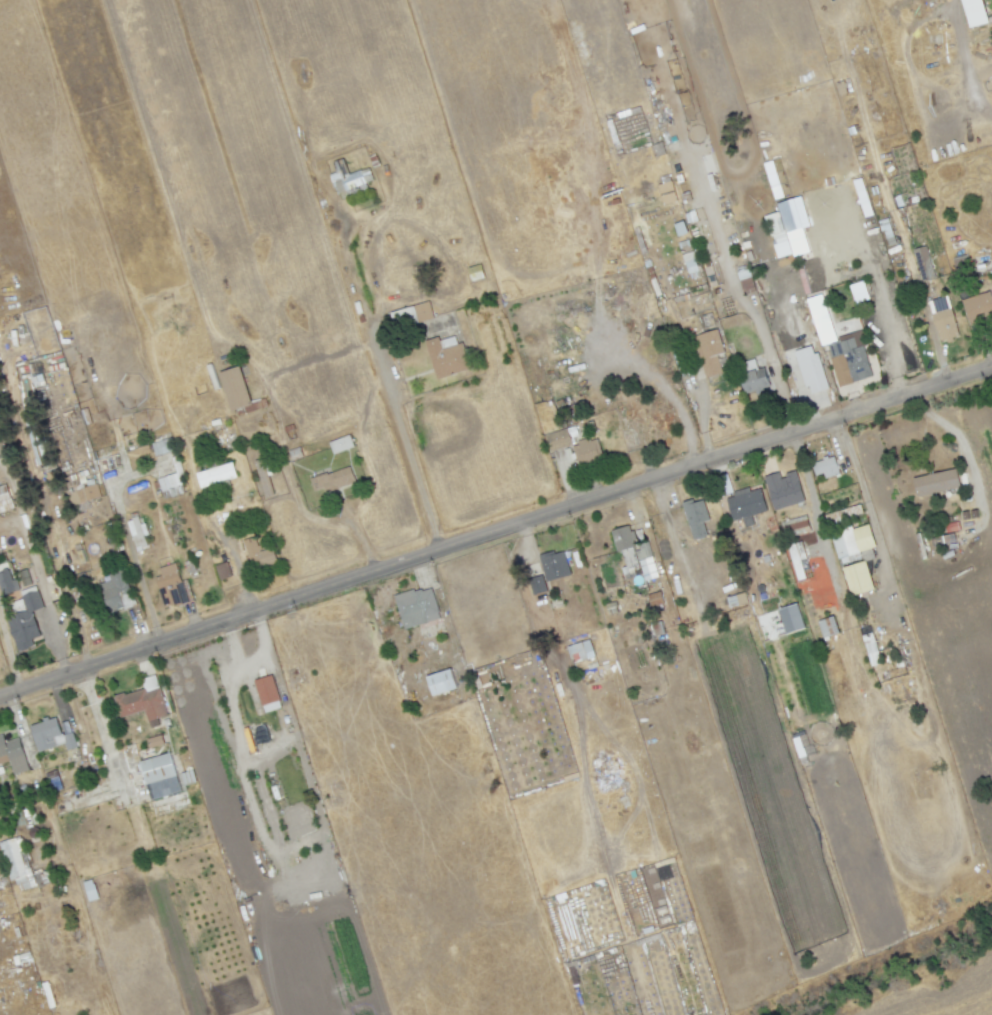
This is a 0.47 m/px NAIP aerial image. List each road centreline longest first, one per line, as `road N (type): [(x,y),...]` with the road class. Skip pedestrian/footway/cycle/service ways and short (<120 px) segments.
road 1 (residential): [(0,698),(991,369)]

